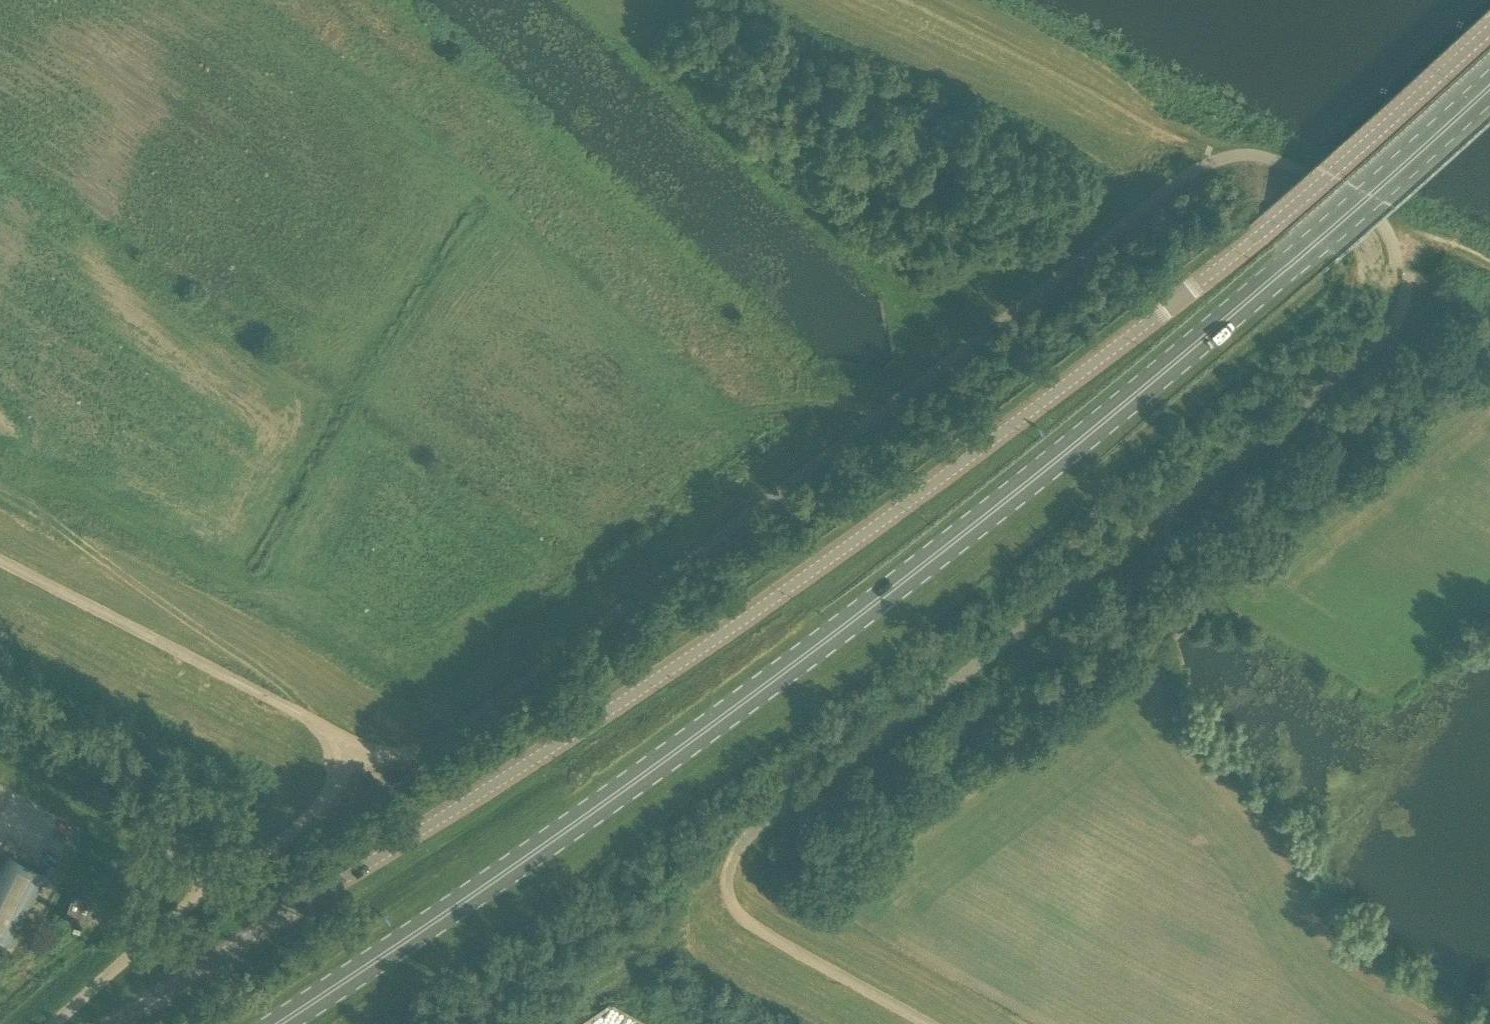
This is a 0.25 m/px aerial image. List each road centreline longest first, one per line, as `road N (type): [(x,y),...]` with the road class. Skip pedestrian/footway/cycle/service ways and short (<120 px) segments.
road 1 (unclassified): [(129,1023),(520,774),(966,460),(1277,221),(1489,29)]
road 2 (primary): [(285,1023),(466,910),(932,557),(1317,241),(1489,81)]

